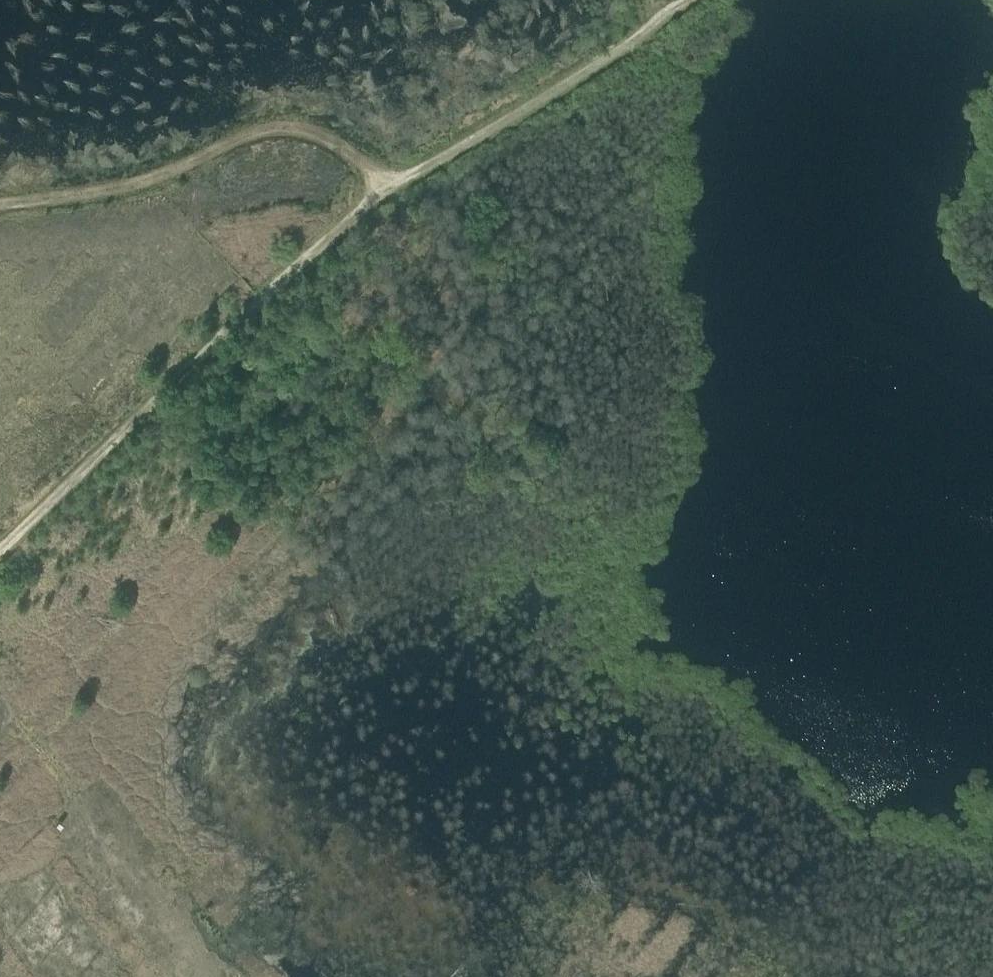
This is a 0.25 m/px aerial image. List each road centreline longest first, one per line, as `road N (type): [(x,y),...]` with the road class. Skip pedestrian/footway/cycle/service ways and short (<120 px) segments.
road 1 (track): [(0,551),(344,218),(665,17)]
road 2 (track): [(0,203),(141,183),(294,124),(332,140),(388,188)]

